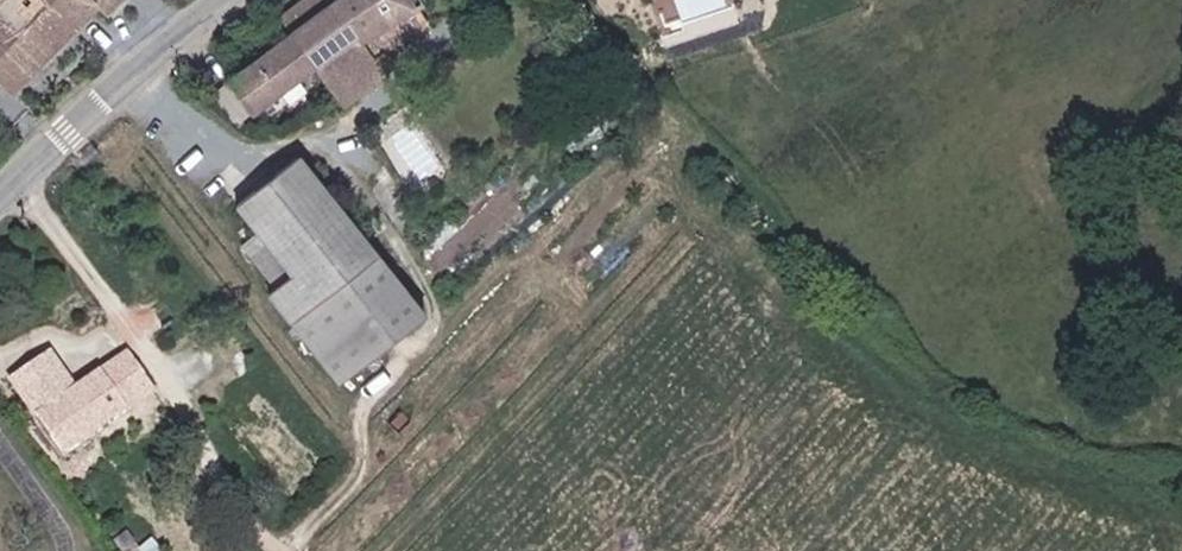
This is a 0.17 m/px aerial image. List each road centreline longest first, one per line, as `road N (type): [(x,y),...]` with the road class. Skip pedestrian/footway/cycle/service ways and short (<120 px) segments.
road 1 (tertiary): [(0,200),(129,79),(228,0)]

